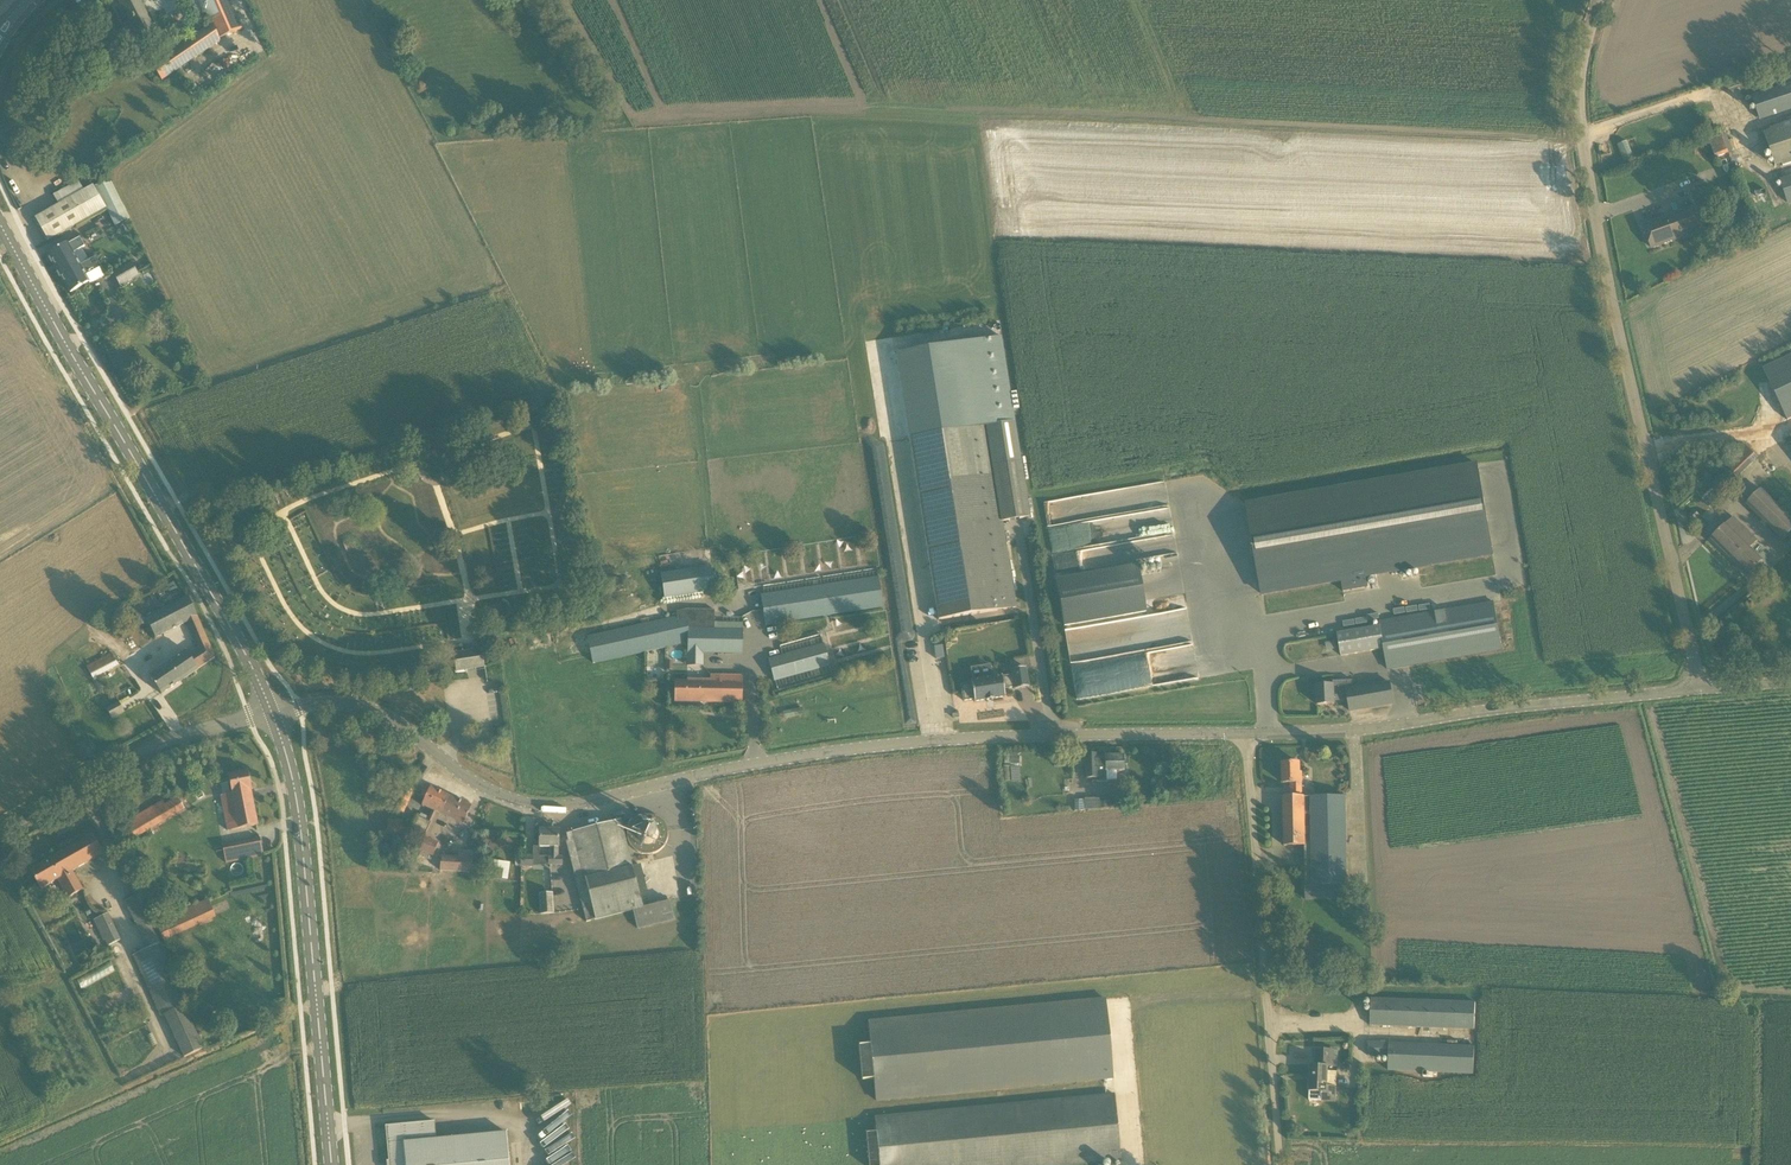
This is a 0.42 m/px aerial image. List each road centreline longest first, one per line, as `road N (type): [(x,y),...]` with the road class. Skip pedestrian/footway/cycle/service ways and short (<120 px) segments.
road 1 (unclassified): [(271,713),(348,704),(387,720),(459,775),(538,805),(843,749),(976,737),(1247,736)]
road 2 (unclassified): [(1702,692),(1588,178),(1585,90),(1606,0)]
road 3 (secondary): [(271,713),(0,224)]
road 4 (unclassified): [(1247,736),(1702,692)]
road 5 (secondary): [(332,1164),(300,825),(271,713)]
road 6 (unclassified): [(1279,1164),(1247,736)]
road 7 (unclassified): [(0,834),(151,748),(271,713)]

